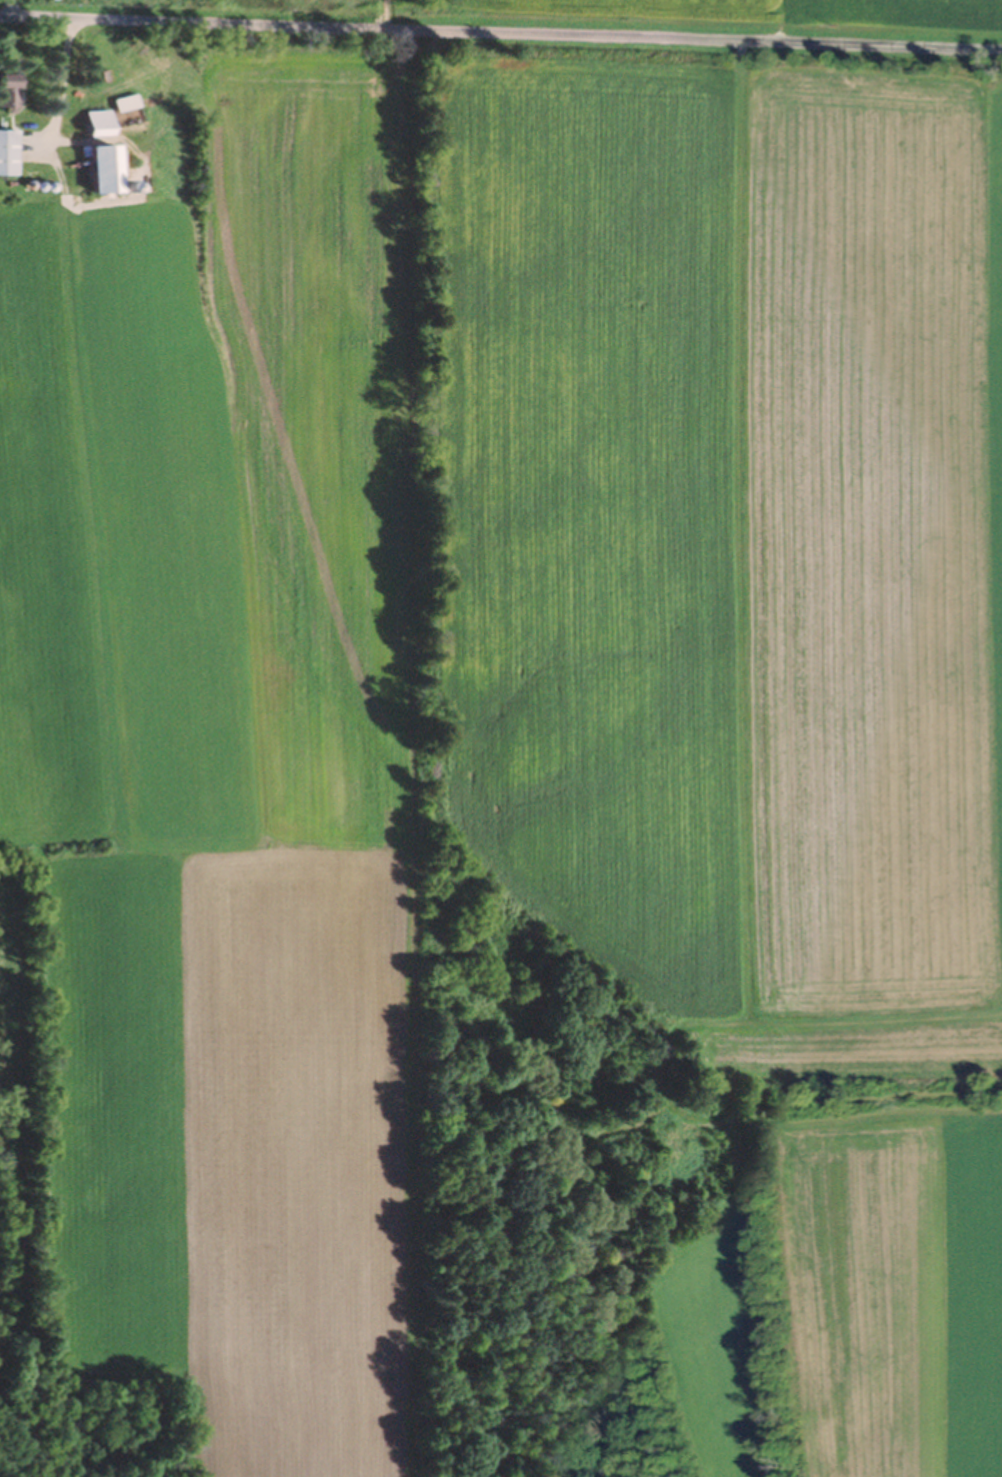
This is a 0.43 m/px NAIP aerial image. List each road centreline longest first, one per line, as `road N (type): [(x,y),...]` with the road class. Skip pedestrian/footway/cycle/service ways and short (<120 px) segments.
road 1 (residential): [(0,21),(1001,55)]

